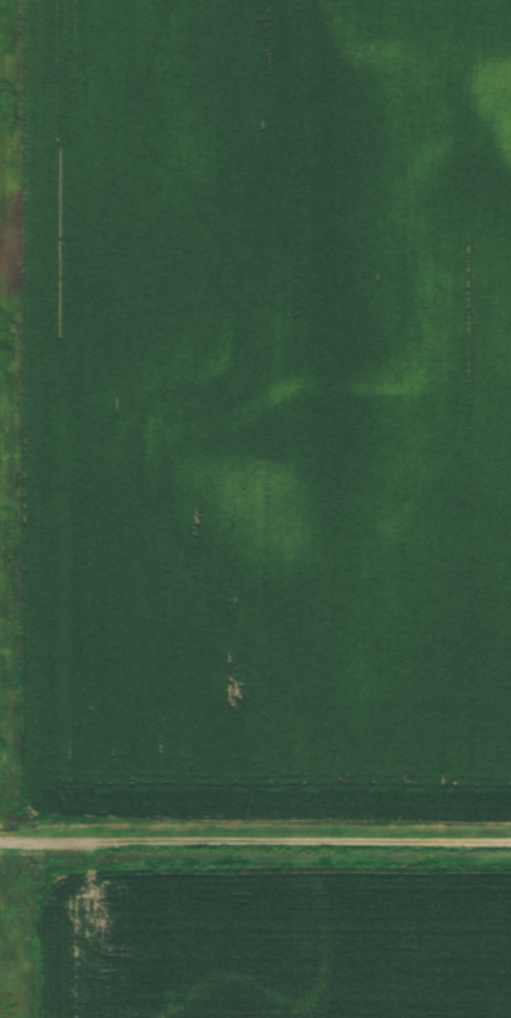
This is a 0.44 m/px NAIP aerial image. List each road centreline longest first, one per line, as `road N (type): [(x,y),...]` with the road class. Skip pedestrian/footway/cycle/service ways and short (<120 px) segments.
road 1 (residential): [(510,850),(0,847)]

